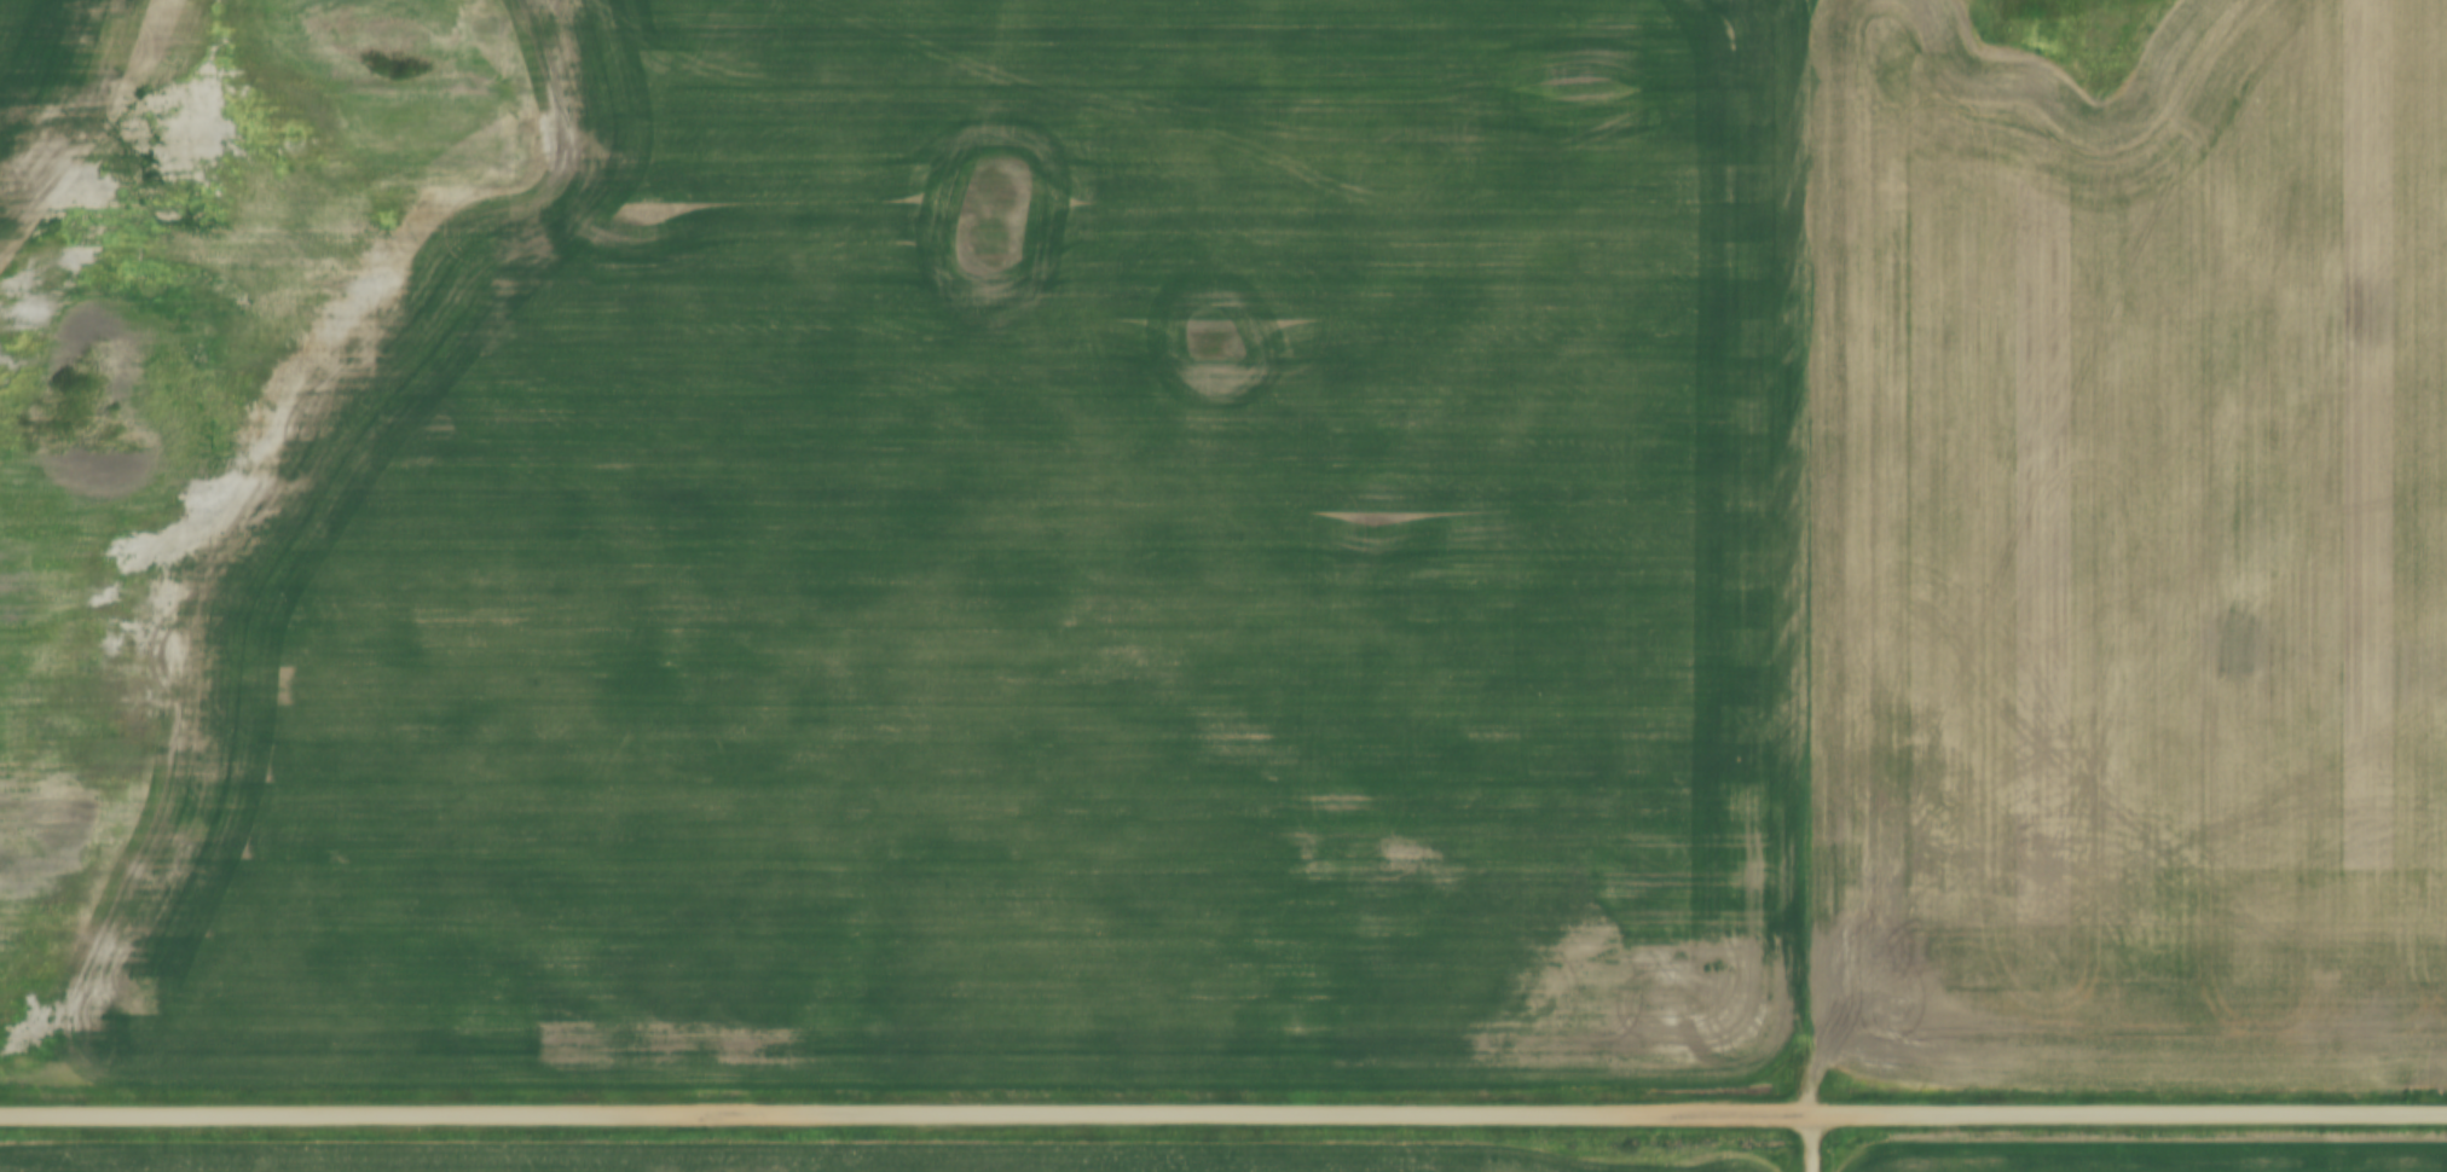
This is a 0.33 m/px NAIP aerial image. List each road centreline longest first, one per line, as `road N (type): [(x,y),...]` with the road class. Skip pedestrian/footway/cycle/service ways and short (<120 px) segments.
road 1 (residential): [(0,1116),(2446,1116)]
road 2 (track): [(1813,0),(1810,1171)]

